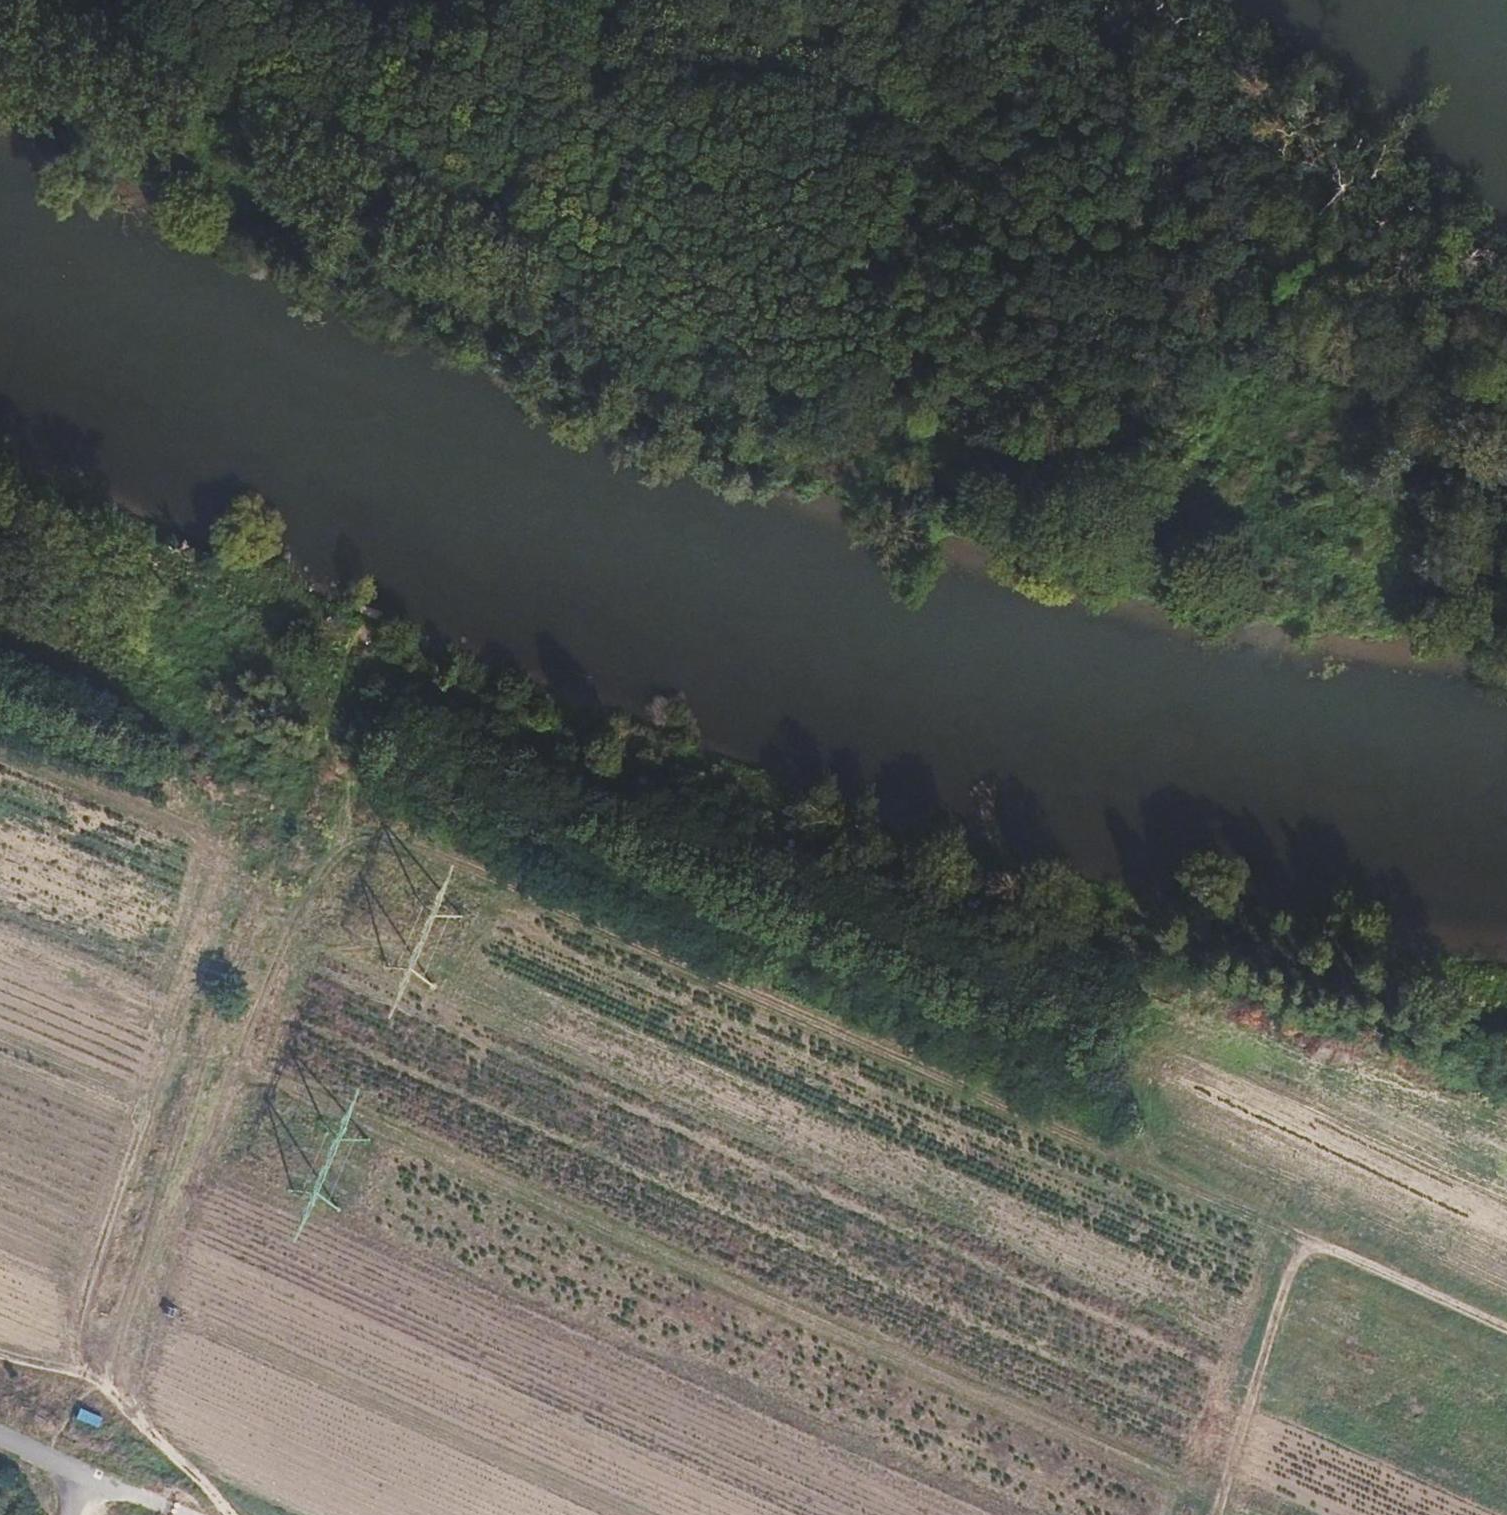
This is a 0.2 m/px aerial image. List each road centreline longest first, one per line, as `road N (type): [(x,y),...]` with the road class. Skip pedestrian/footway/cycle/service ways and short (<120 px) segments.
road 1 (track): [(1218,1514),(1301,1243),(1506,1335)]
road 2 (track): [(0,1436),(188,1514)]

